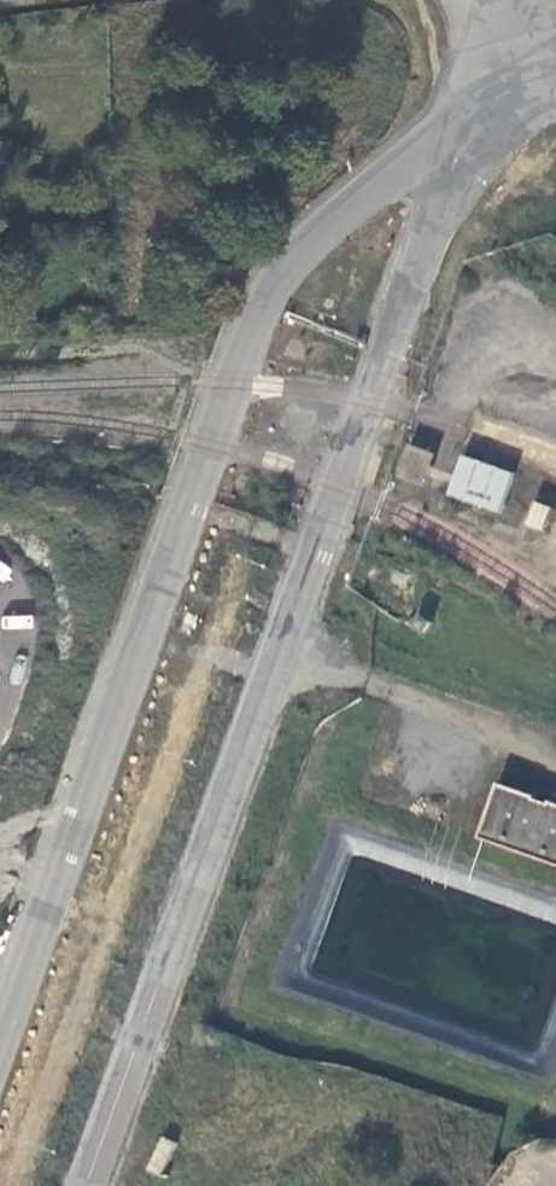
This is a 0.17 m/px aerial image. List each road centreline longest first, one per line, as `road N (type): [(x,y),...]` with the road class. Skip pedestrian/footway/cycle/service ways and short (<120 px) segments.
road 1 (unclassified): [(98,1185),(386,352),(475,123)]
road 2 (unclassified): [(475,123),(401,164),(292,259),(261,303),(0,1033)]

